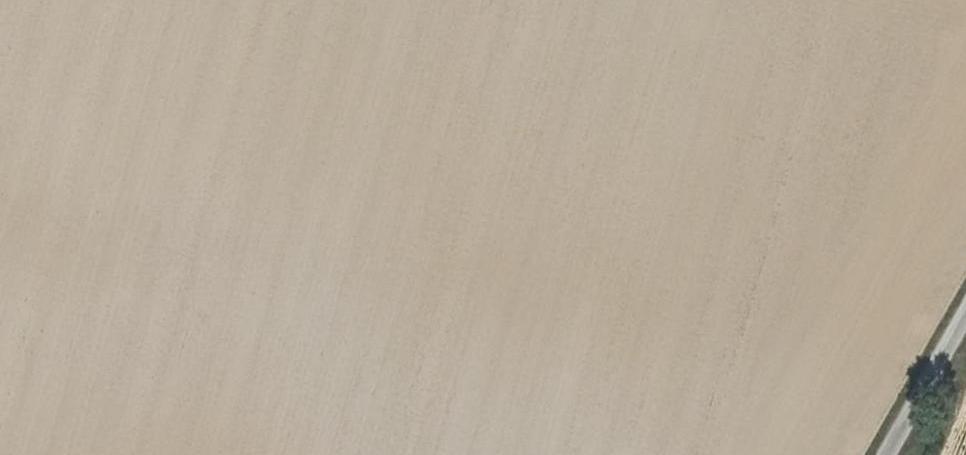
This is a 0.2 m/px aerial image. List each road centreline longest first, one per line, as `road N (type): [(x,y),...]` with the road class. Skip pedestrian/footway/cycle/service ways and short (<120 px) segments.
road 1 (unclassified): [(880,454),(965,308)]

